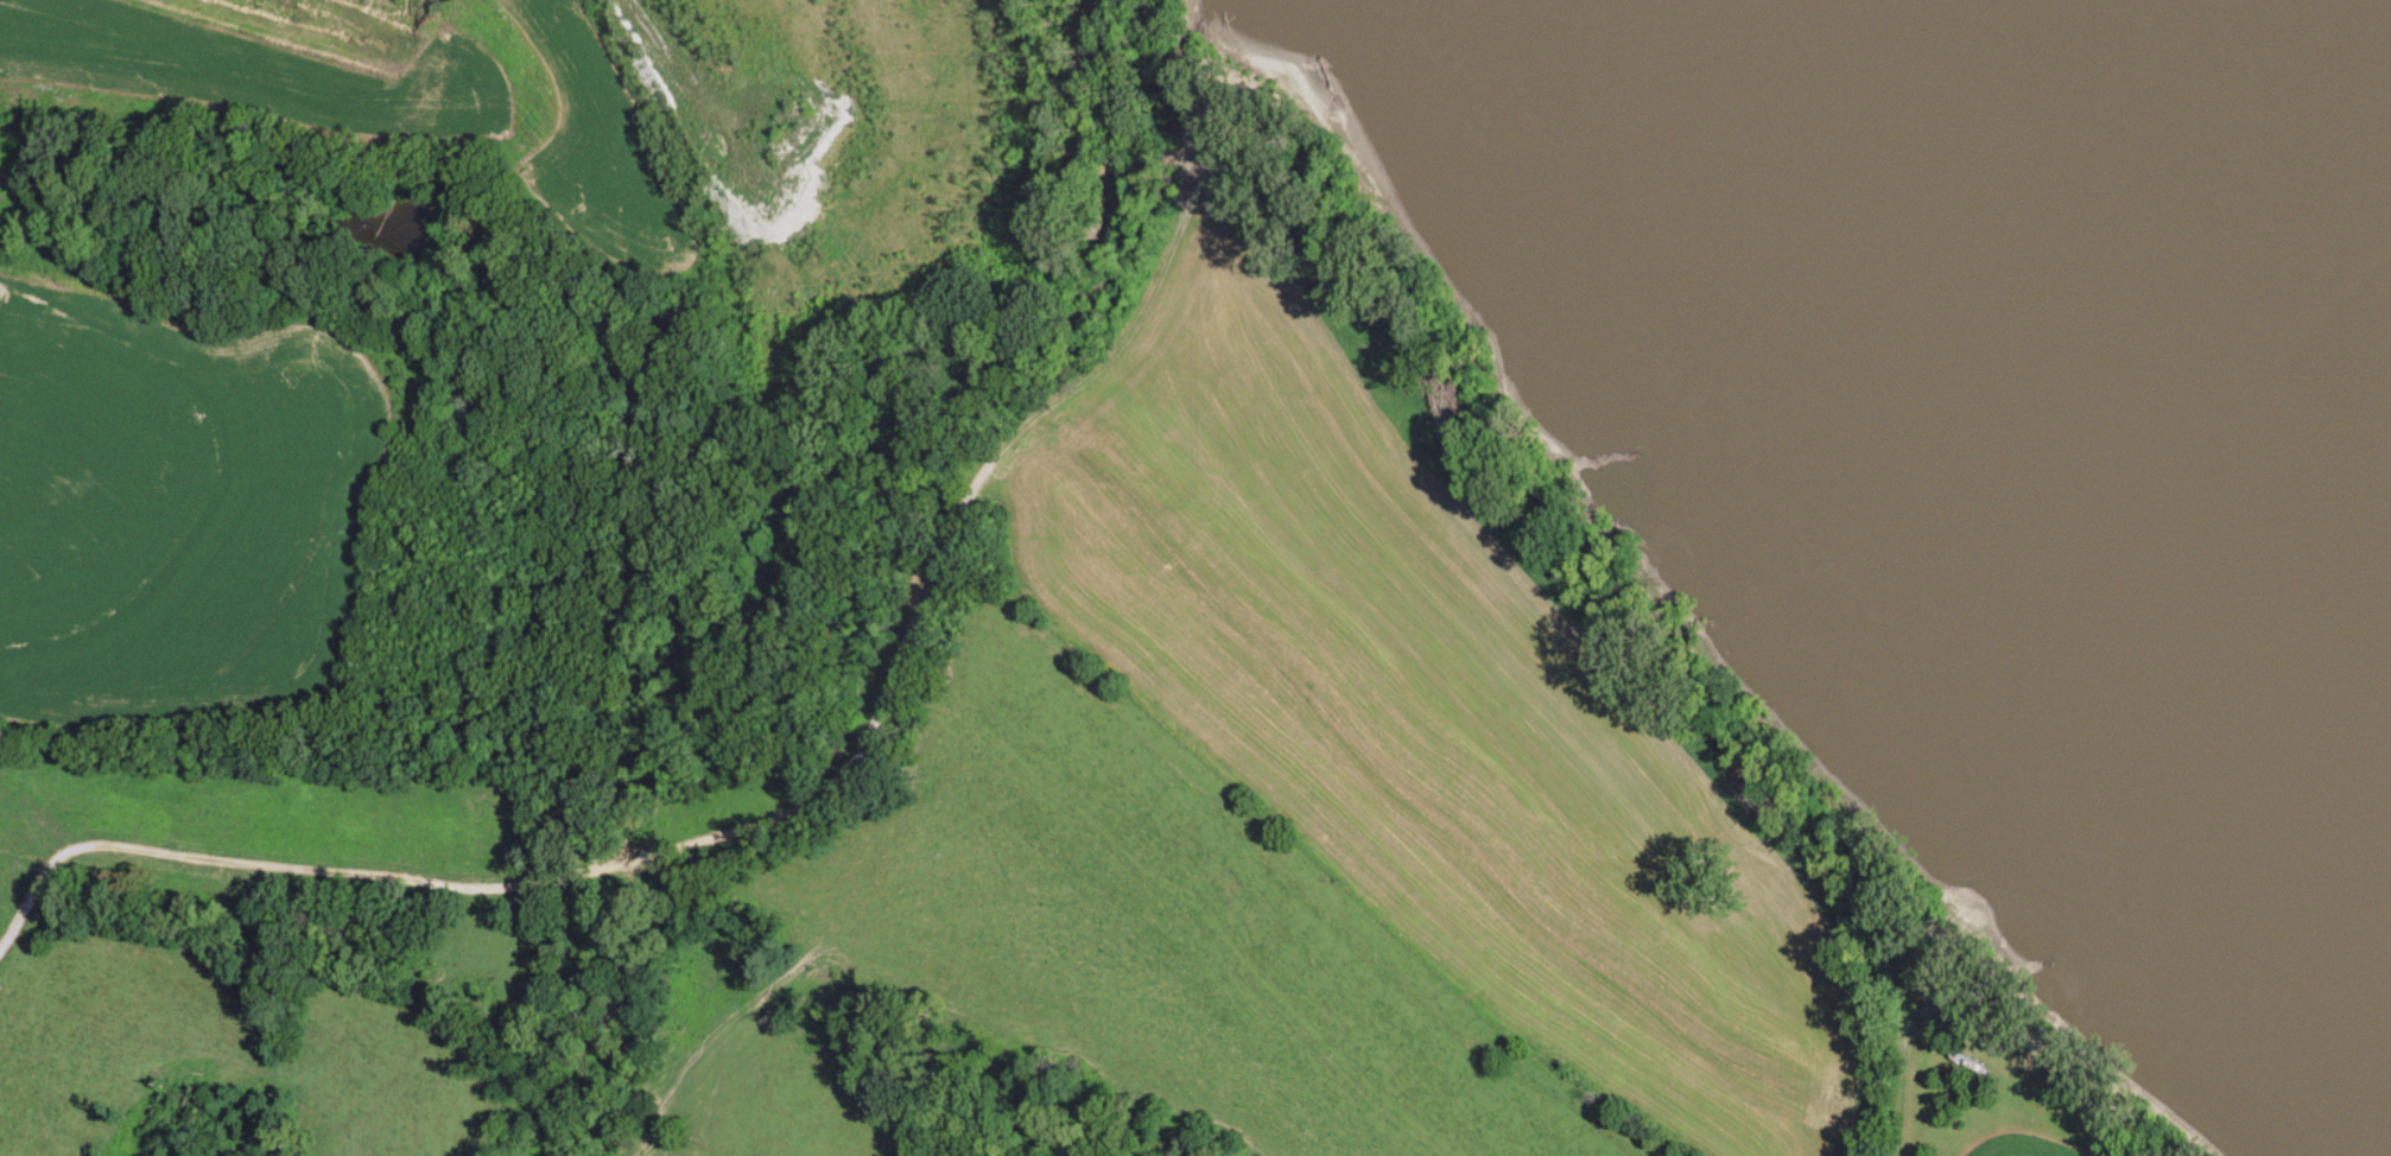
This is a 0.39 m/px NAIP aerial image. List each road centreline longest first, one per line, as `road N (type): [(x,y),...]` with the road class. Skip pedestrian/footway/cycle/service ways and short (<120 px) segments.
road 1 (residential): [(1900,1155),(1911,982)]

